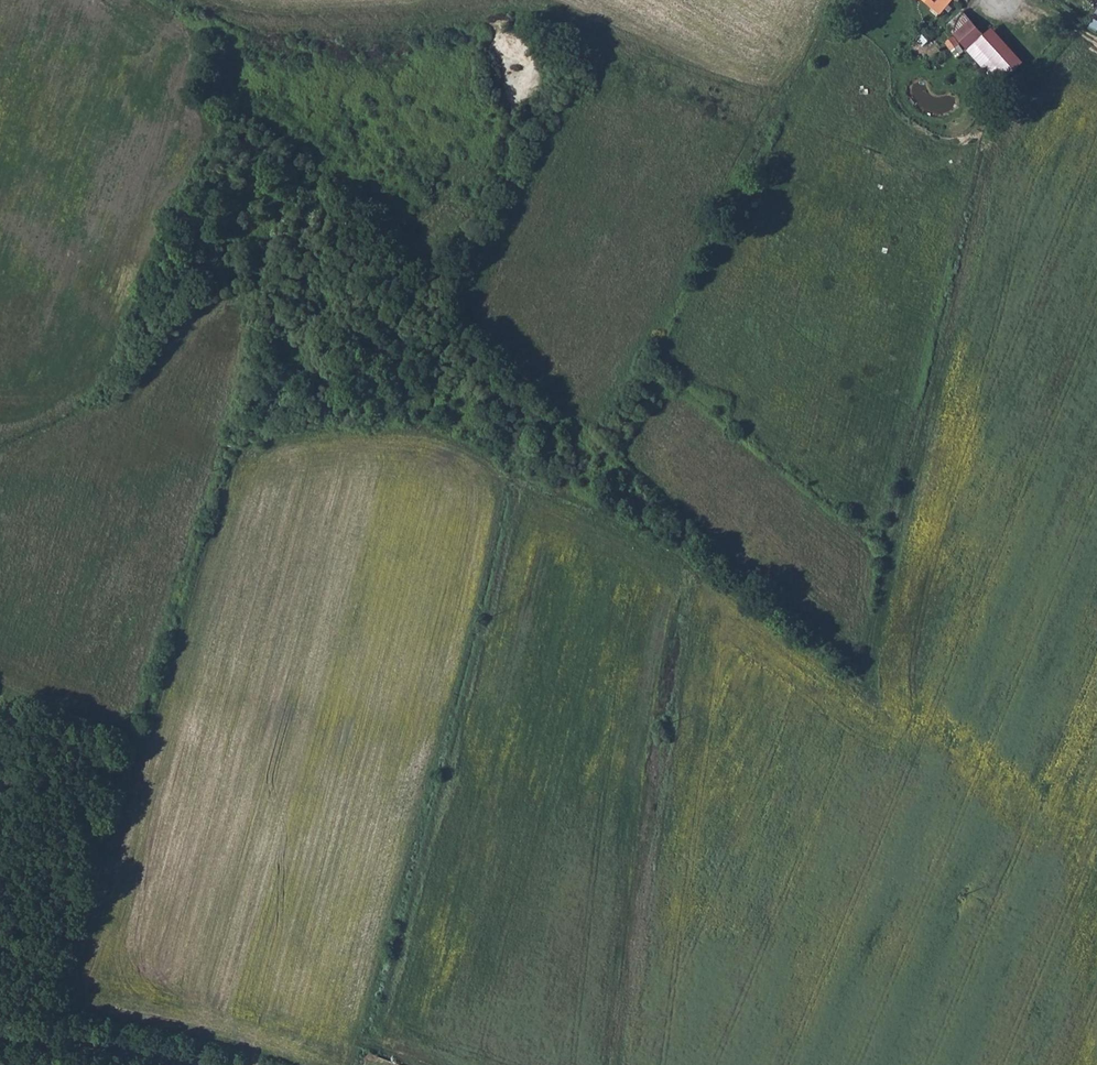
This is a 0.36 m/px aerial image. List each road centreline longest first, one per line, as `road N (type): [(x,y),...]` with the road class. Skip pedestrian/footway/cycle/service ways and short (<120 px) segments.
road 1 (unclassified): [(0,1027),(179,1064)]

